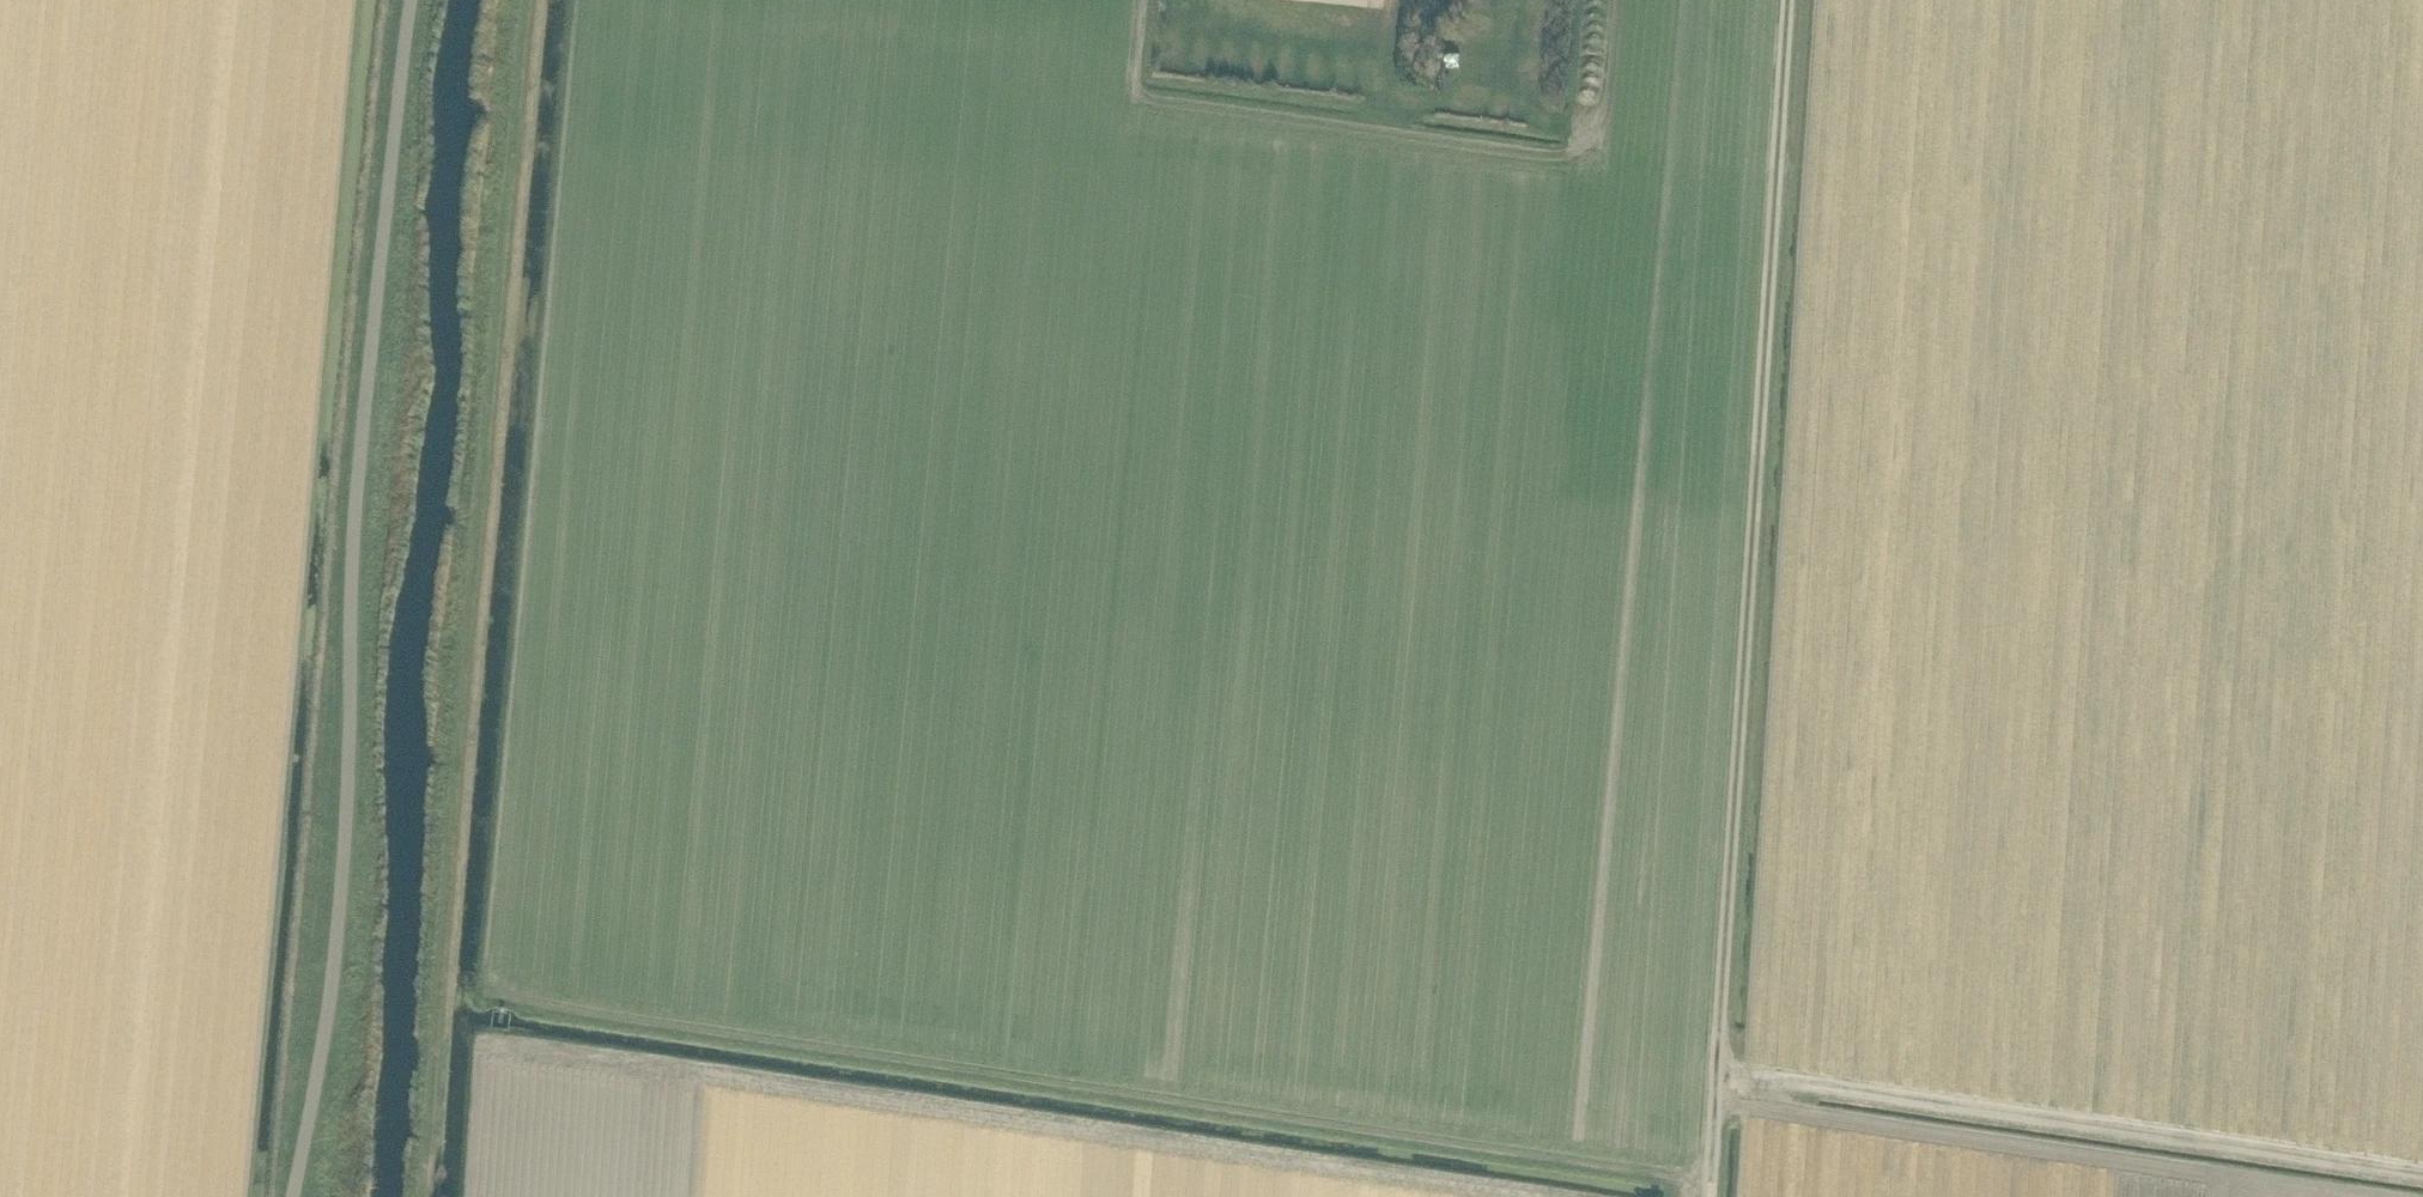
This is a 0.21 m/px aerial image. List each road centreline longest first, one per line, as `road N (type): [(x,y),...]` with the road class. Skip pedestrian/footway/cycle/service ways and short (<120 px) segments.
road 1 (track): [(429,1196),(530,0)]
road 2 (track): [(1788,0),(1709,1196)]

